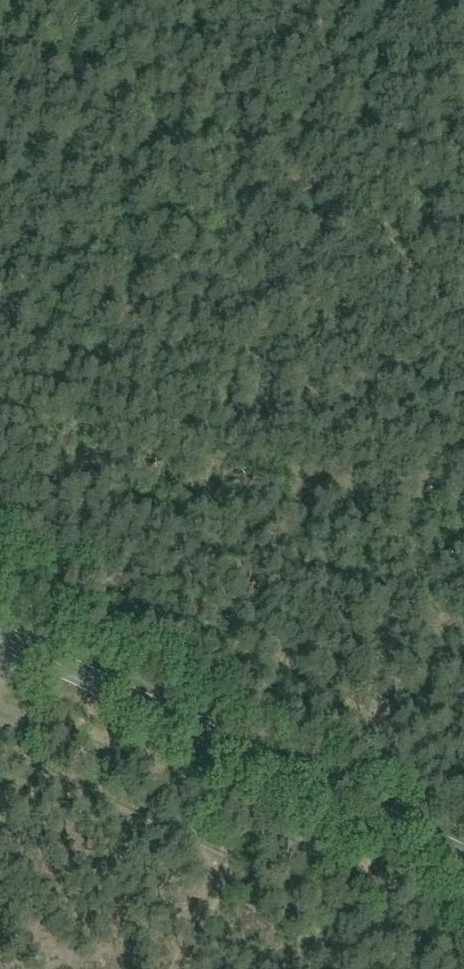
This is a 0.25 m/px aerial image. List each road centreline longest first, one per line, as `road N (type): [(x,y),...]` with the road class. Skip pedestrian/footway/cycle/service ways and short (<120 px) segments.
road 1 (secondary): [(463,860),(0,633)]

